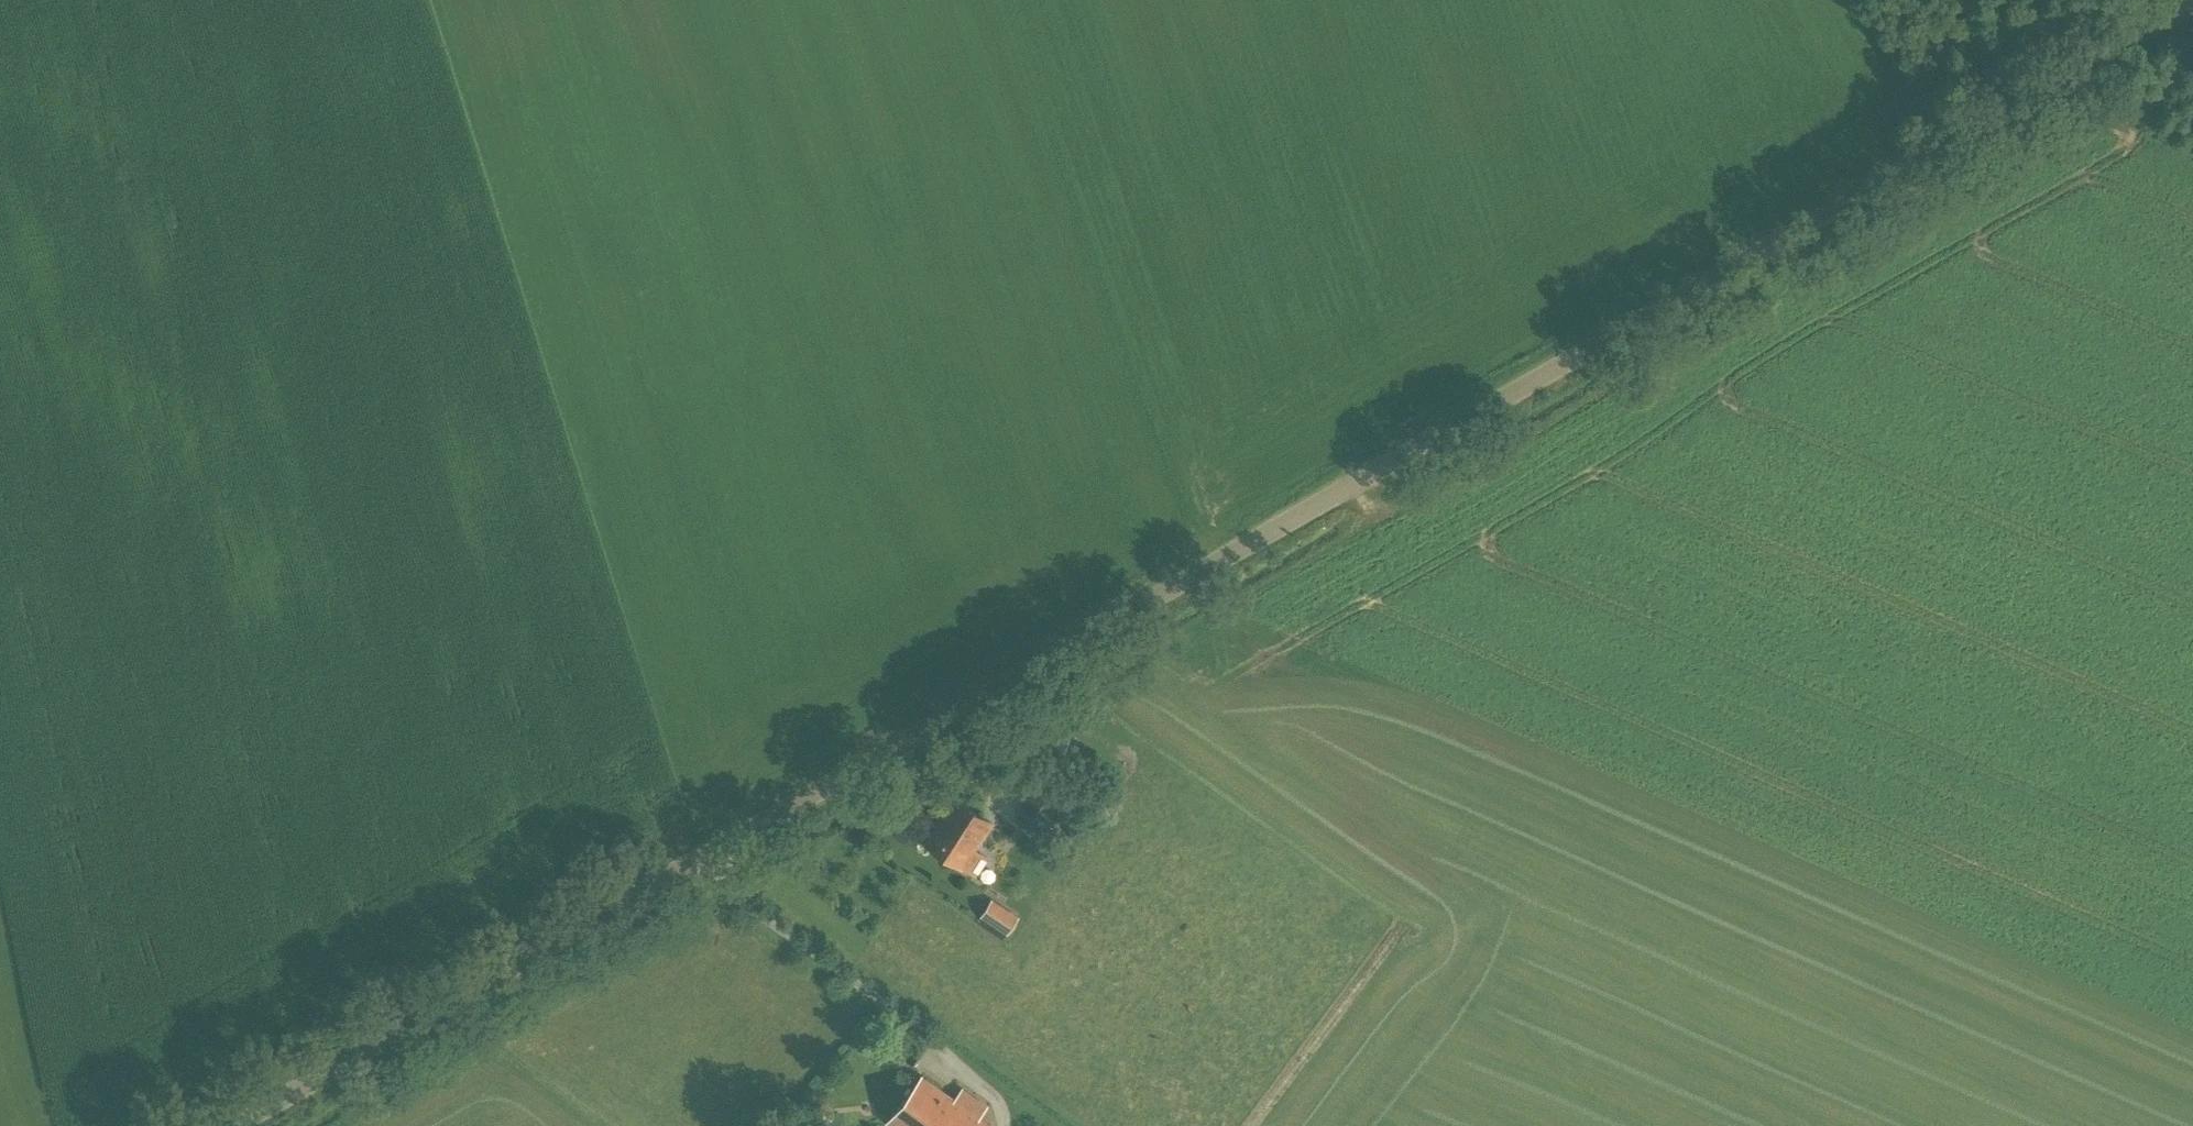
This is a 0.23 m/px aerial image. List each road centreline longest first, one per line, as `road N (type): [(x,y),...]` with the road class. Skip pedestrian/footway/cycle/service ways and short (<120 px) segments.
road 1 (unclassified): [(215,1125),(640,877),(2192,2)]

